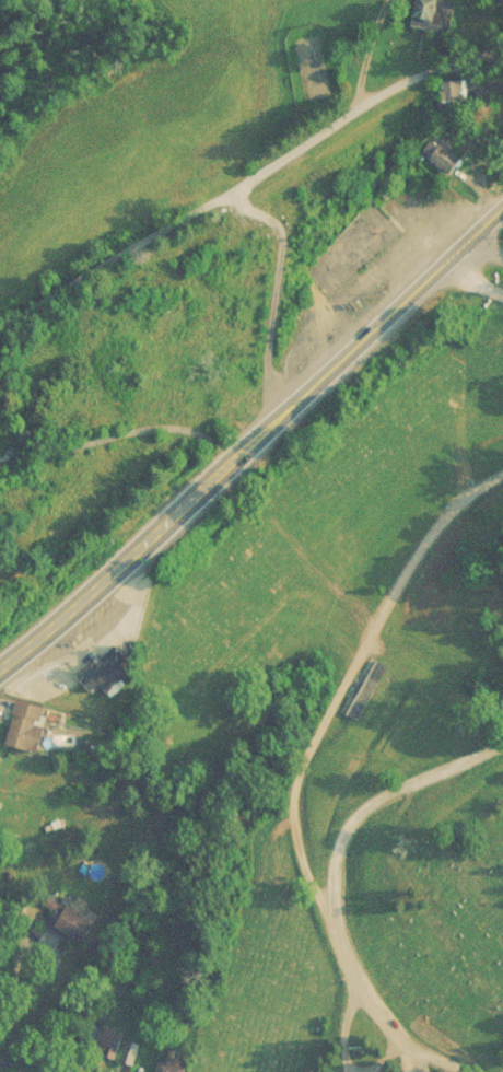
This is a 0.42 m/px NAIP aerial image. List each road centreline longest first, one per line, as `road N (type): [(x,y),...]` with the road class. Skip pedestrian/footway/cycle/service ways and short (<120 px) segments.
road 1 (primary): [(502,212),(119,573),(0,670)]
road 2 (residential): [(502,42),(406,81),(232,196),(0,324)]
road 3 (residential): [(245,457),(210,433),(121,459),(92,485),(0,502)]
road 4 (residential): [(499,217),(483,188),(492,159),(479,105),(502,74)]

